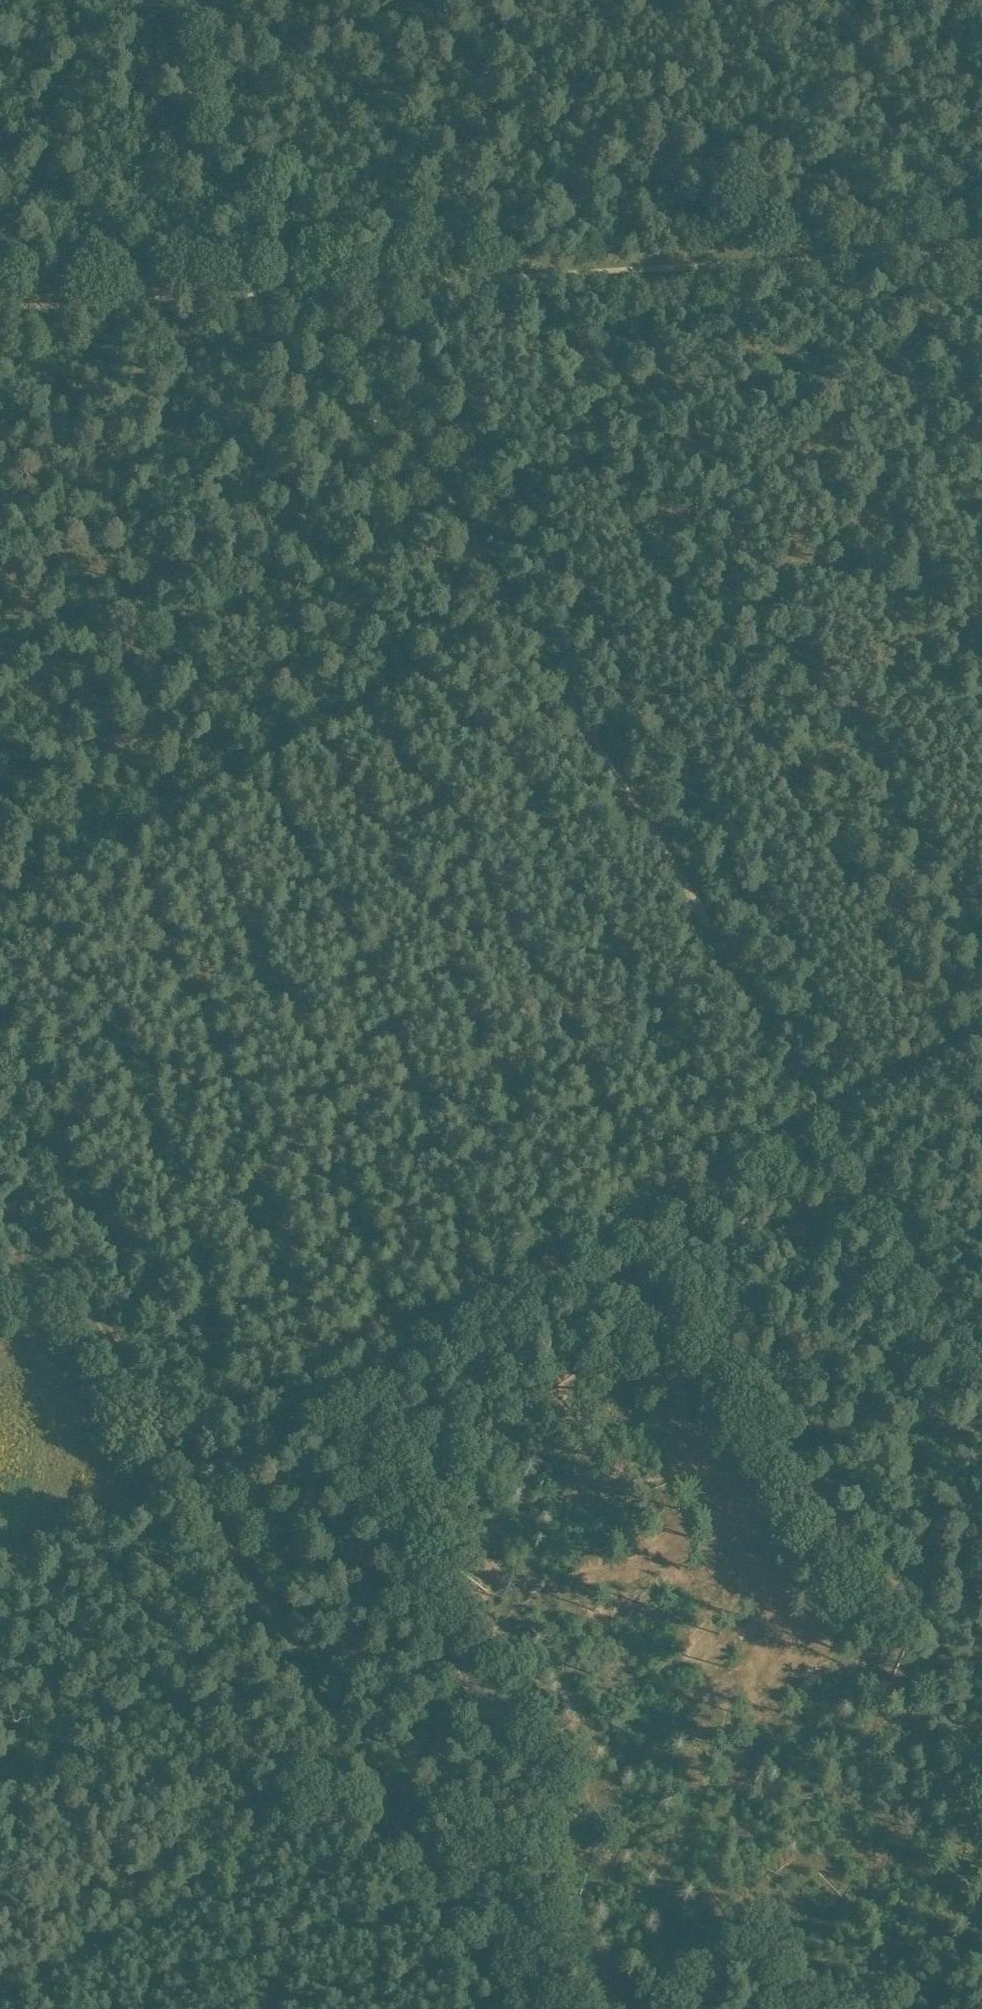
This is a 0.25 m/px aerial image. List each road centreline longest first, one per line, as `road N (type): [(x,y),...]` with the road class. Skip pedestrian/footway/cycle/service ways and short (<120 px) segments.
road 1 (track): [(44,1259),(186,1473),(275,1636),(505,2008)]
road 2 (track): [(816,1115),(186,1473)]
road 3 (track): [(308,284),(981,243)]
road 4 (track): [(505,615),(816,1115)]
road 5 (track): [(505,615),(124,819),(0,899)]
road 6 (track): [(308,284),(505,615)]
road 7 (track): [(308,284),(136,0)]
road 8 (track): [(816,1115),(981,1384)]
road 9 (track): [(0,299),(308,284)]
road 10 (track): [(981,1022),(816,1115)]

